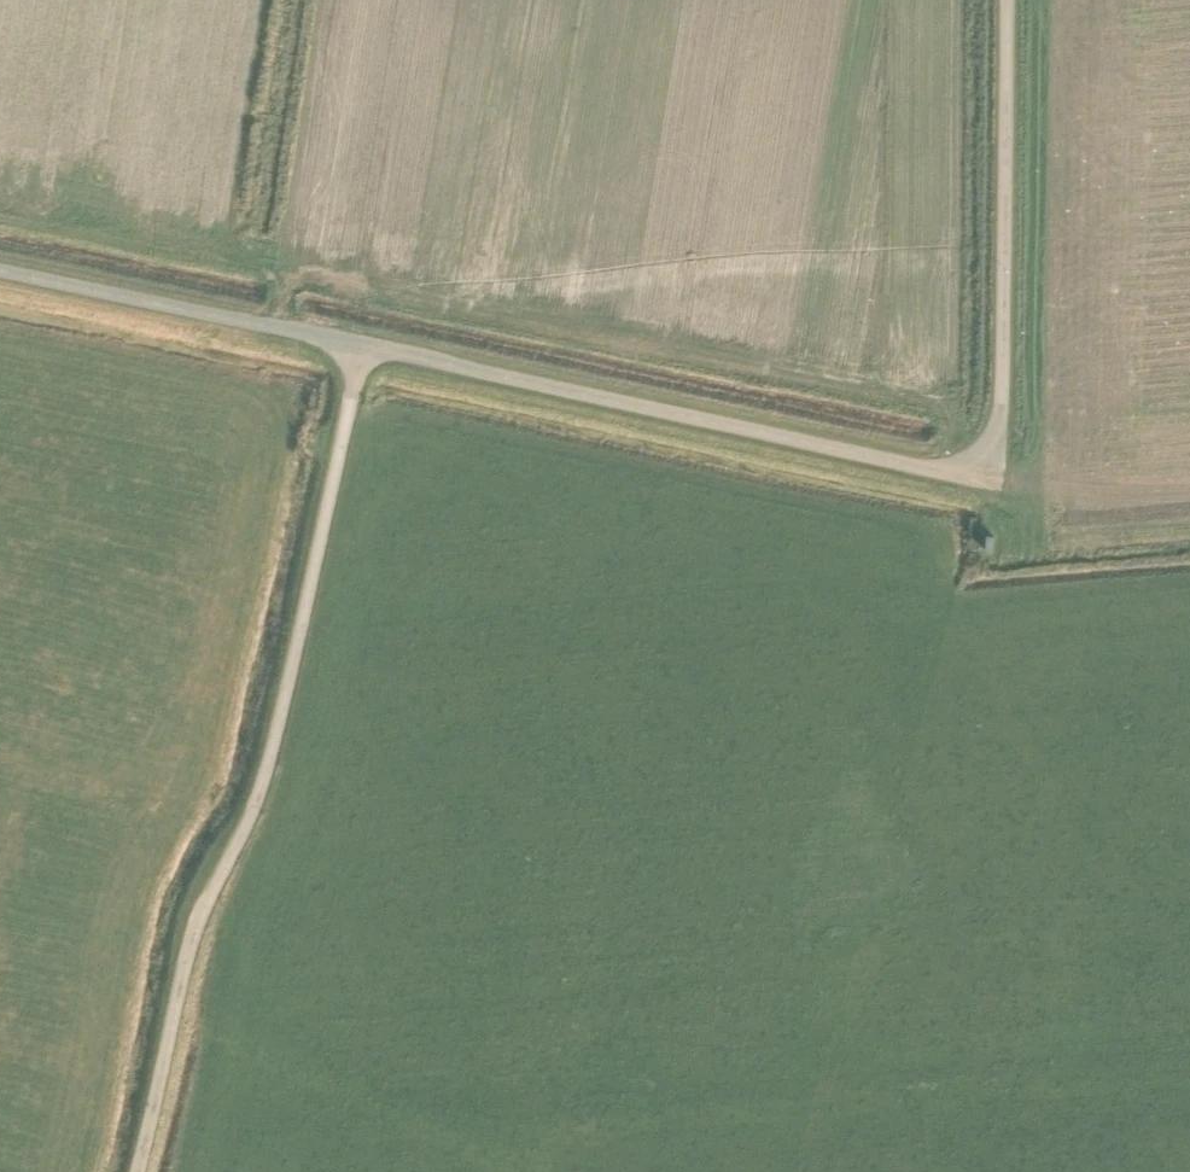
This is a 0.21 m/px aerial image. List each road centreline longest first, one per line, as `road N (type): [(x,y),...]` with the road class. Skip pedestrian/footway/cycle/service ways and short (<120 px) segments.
road 1 (unclassified): [(995,479),(0,268)]
road 2 (unclassified): [(995,479),(1009,0)]

